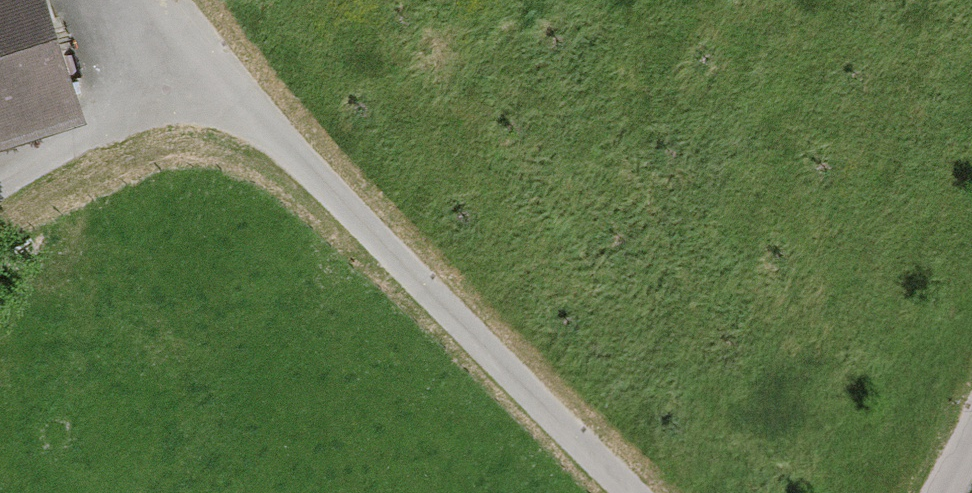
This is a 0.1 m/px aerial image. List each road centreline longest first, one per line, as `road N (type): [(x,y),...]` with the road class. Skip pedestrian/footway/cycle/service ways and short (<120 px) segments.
road 1 (track): [(154,0),(222,84),(643,492)]
road 2 (track): [(0,176),(97,122),(193,48)]

